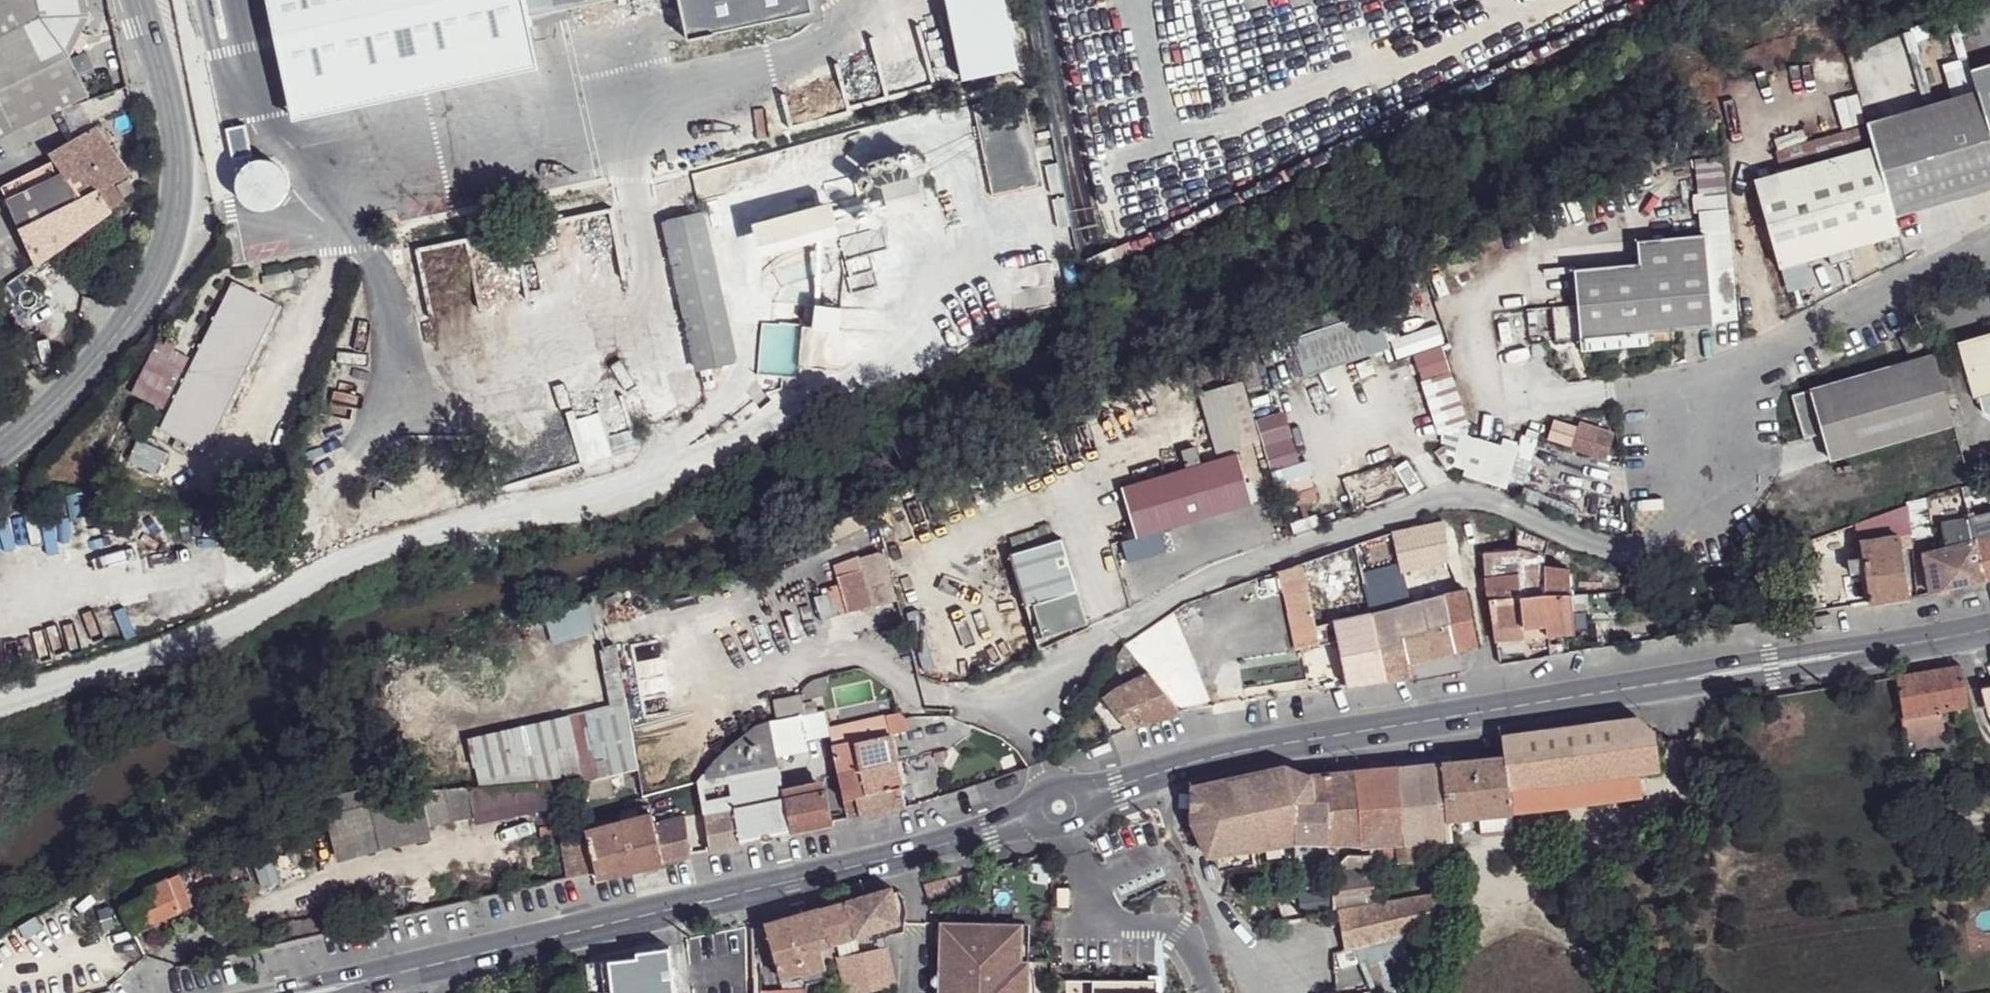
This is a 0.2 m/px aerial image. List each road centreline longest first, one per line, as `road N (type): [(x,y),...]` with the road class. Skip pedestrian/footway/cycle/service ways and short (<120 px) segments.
road 1 (unclassified): [(1050,781),(1024,701),(1114,630),(1236,566),(1440,496),(1476,496),(1617,548),(1644,546),(1735,476),(1739,370),(1989,246)]
road 2 (secondary): [(1989,630),(1279,745),(1085,798)]
road 3 (unclassified): [(139,0),(180,181),(178,237),(84,372),(0,441)]
road 4 (secondary): [(904,851),(425,967)]
road 5 (residential): [(916,992),(919,922),(904,851)]
road 6 (secondary): [(1032,811),(904,851)]

